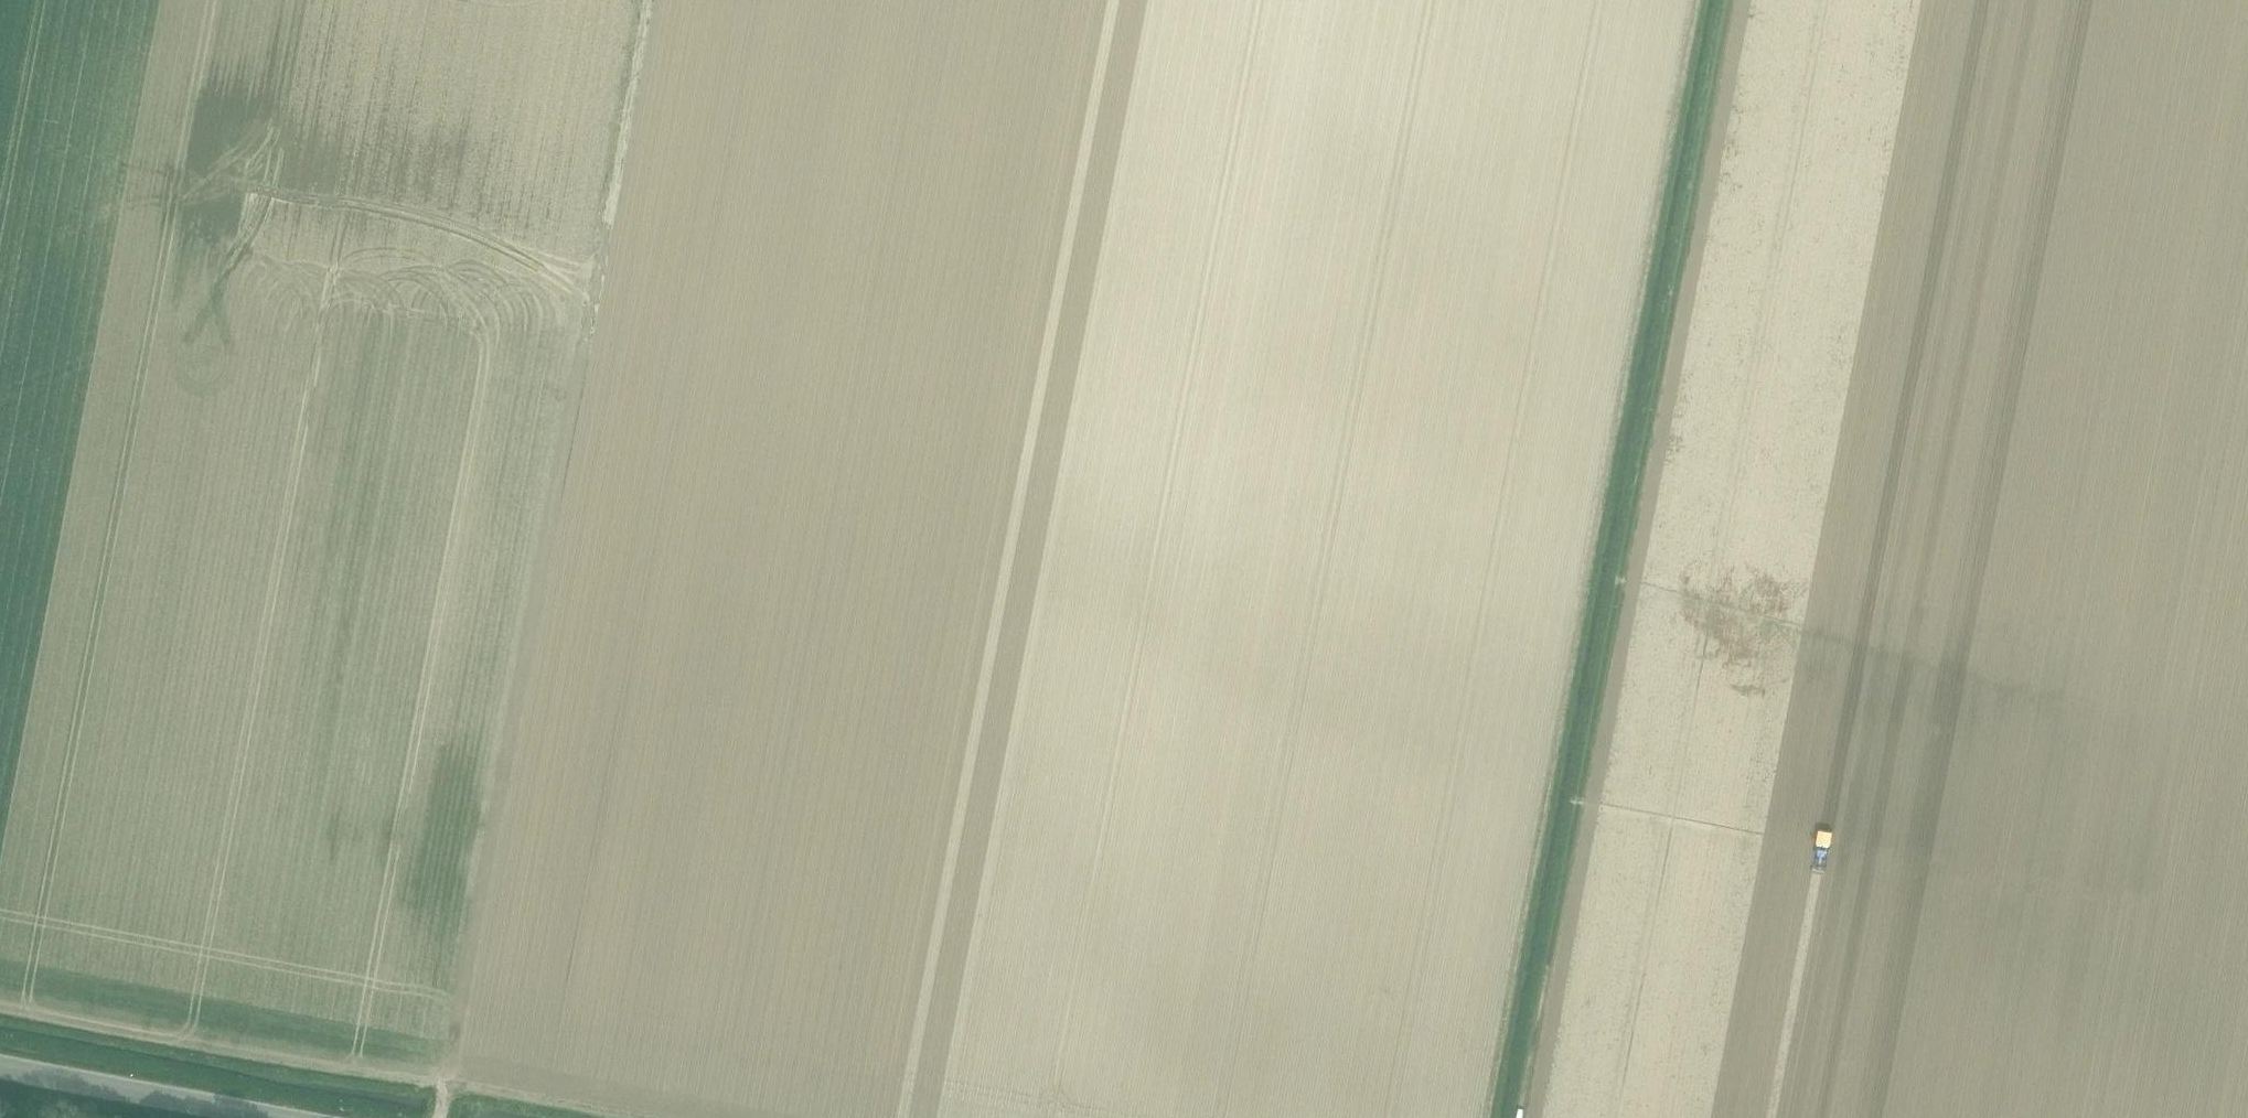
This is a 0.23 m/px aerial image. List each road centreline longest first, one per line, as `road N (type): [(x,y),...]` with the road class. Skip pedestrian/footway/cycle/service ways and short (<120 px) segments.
road 1 (unclassified): [(291,1117),(0,1064)]
road 2 (track): [(609,204),(648,0)]

